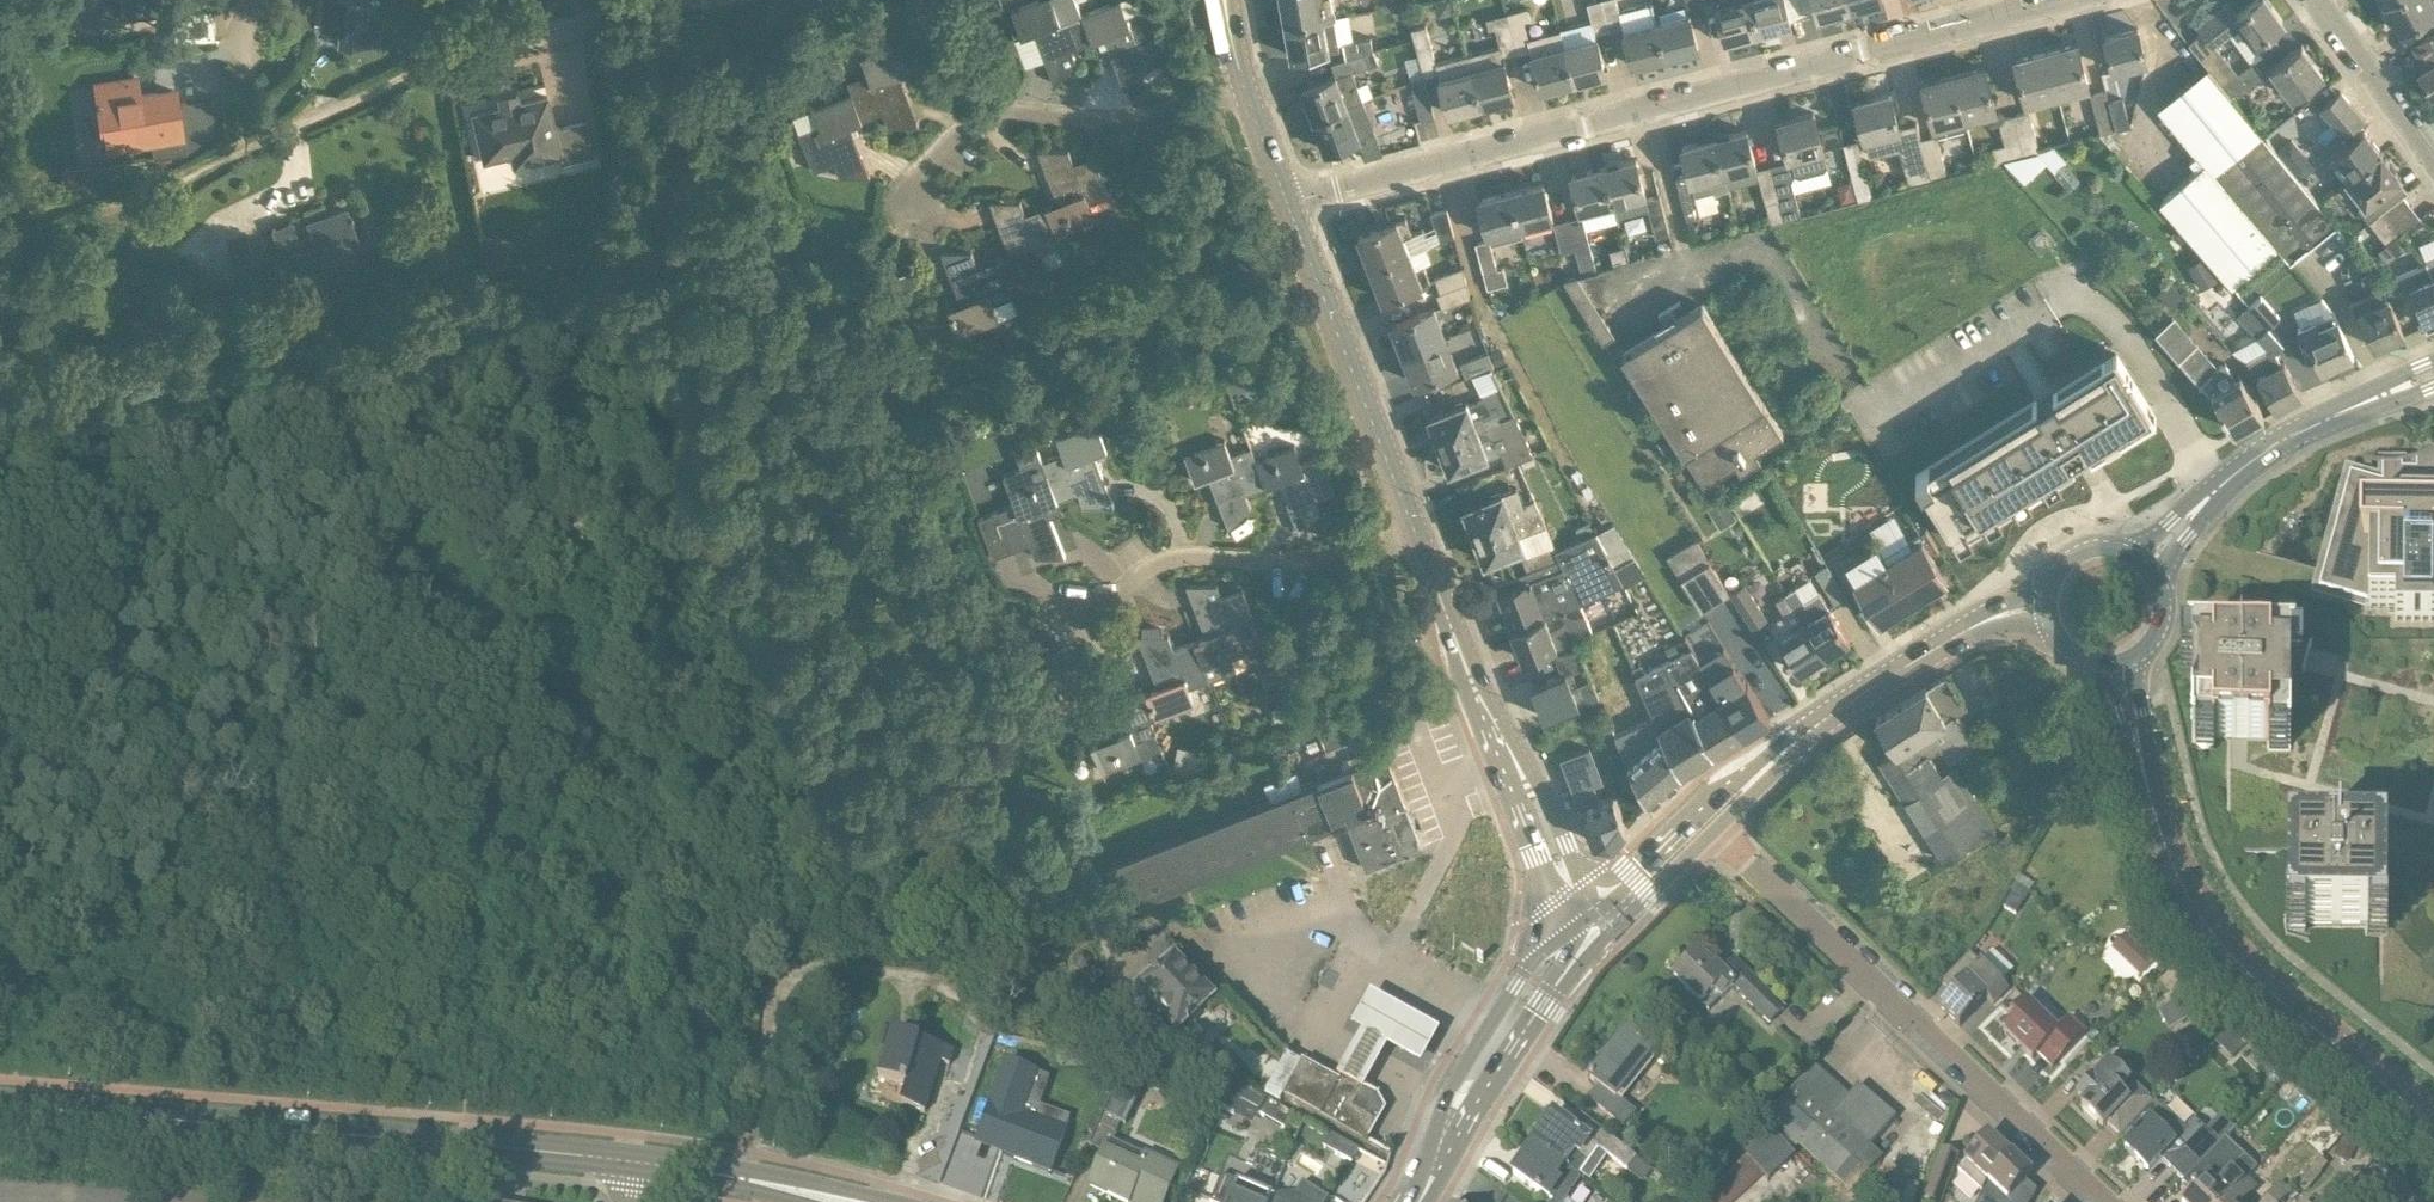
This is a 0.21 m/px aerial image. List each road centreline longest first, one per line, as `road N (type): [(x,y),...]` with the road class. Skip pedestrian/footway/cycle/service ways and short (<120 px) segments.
road 1 (residential): [(1336,190),(2053,0)]
road 2 (tertiary): [(2433,1120),(2256,976),(2196,910),(2167,848),(2119,658)]
road 3 (residential): [(2107,1201),(1716,830)]
road 4 (tertiary): [(413,1138),(0,1103)]
road 5 (residential): [(1246,89),(1161,116),(1109,122),(983,110),(910,194)]
road 6 (residential): [(1417,534),(1327,562),(1181,557),(1065,616)]
road 7 (tertiary): [(1417,534),(1286,202)]
road 8 (secondary): [(2141,563),(2247,463),(2433,375)]
road 9 (secondary): [(1575,926),(1524,971),(1477,1036),(1444,1099),(1431,1178)]
road 10 (secondary): [(1431,1178),(1557,992),(1604,937)]
road 11 (secondary): [(1819,724),(1597,909)]
road 12 (track): [(245,148),(0,258)]
road 13 (secondary): [(2049,607),(1983,623),(1819,724)]
road 14 (tertiary): [(847,1201),(629,1158)]
road 15 (residential): [(486,53),(699,0)]
road 16 (tertiary): [(629,1158),(413,1138)]
road 17 (track): [(297,124),(486,53)]
road 18 (residential): [(2433,161),(2316,0)]
road 19 (tertiary): [(1507,749),(1532,845),(1575,926)]
road 20 (tertiary): [(1597,909),(1546,801),(1507,749)]
road 21 (tertiary): [(1507,749),(1440,596)]
road 22 (secondary): [(1604,937),(1716,830)]
road 23 (secondary): [(1716,830),(1819,724)]
road 24 (secondary): [(2141,563),(2090,552),(2060,572),(2049,607)]

